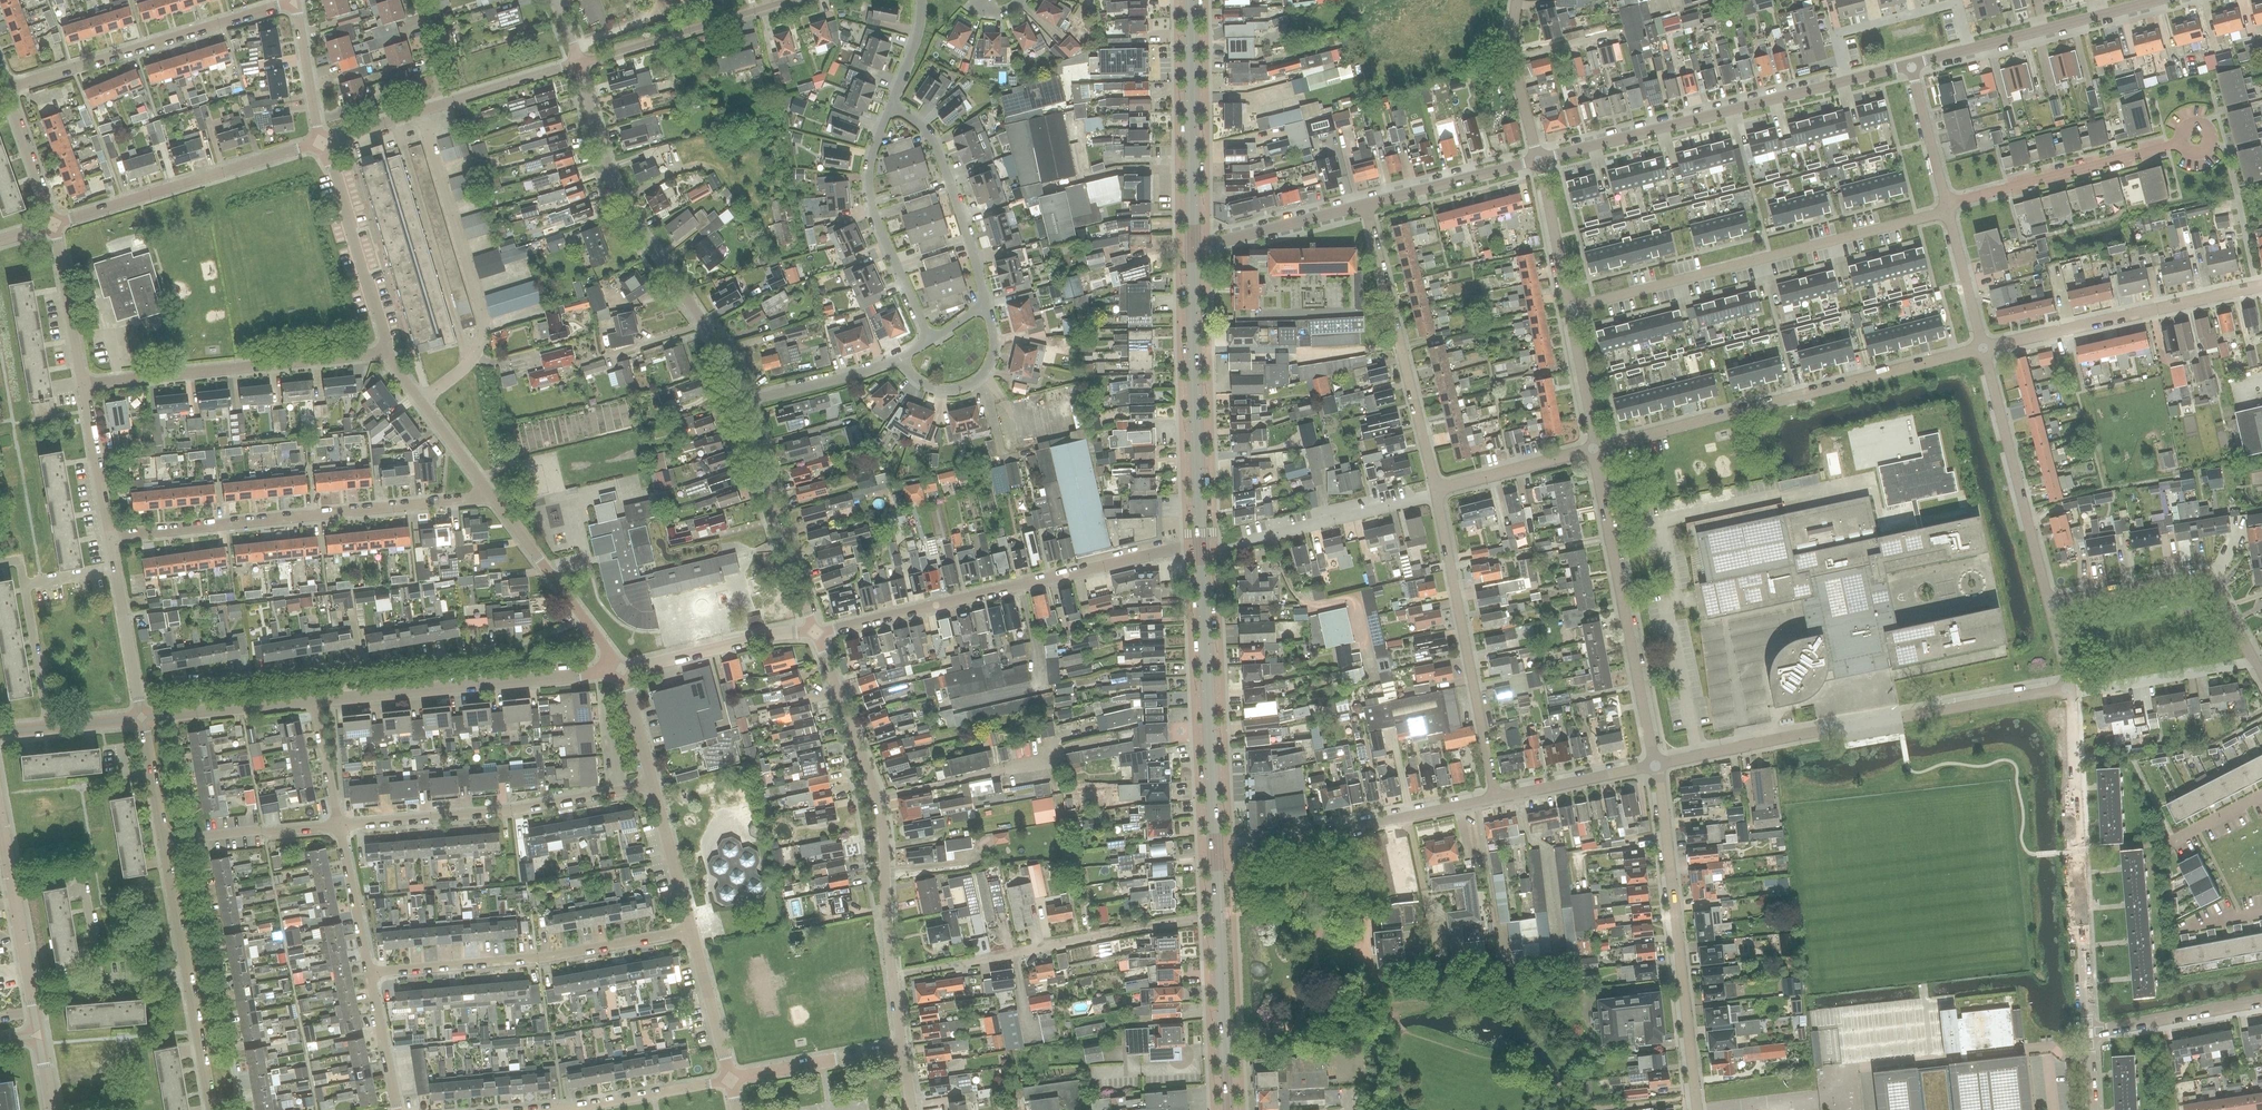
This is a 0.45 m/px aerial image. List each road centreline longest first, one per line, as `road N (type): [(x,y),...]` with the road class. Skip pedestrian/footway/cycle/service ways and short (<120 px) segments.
road 1 (residential): [(814,632),(882,823),(903,1051)]
road 2 (residential): [(1662,765),(2068,688)]
road 3 (residential): [(1595,450),(1985,348)]
road 4 (residential): [(814,632),(1202,544)]
road 5 (residential): [(1566,304),(1947,205)]
road 6 (residential): [(579,59),(592,131),(622,213),(731,370),(744,406)]
road 7 (residential): [(489,494),(106,535)]
road 8 (residential): [(1699,1109),(1662,765)]
road 9 (residential): [(2090,1033),(2068,688)]
road 10 (track): [(889,971),(1219,914)]
road 11 (residential): [(1849,78),(1534,163)]
road 12 (residential): [(370,973),(550,956),(690,931)]
road 13 (residential): [(1662,765),(1595,450)]
road 14 (residential): [(339,827),(516,811),(652,787)]
road 15 (residential): [(78,382),(389,355)]
road 16 (residential): [(1434,492),(1495,796)]
road 17 (residential): [(315,701),(621,671)]
road 18 (residential): [(4,93),(297,0)]
road 19 (tertiary): [(1216,849),(1202,544)]
road 20 (tertiary): [(1202,544),(1194,246)]
road 21 (residential): [(1368,203),(1434,492)]
road 22 (residential): [(47,221),(321,139)]
road 23 (residential): [(1216,849),(1495,796)]
road 24 (residential): [(1985,348),(2261,286)]
road 25 (residential): [(209,1109),(160,839)]
road 26 (residential): [(2049,603),(1985,348)]
road 27 (residential): [(894,96),(874,151),(872,206),(885,251),(931,341)]
road 28 (tertiary): [(1228,1109),(1216,849)]
road 29 (residential): [(2251,653),(2211,572),(2049,603)]
road 30 (tertiary): [(1194,246),(1191,0)]
road 31 (residential): [(2179,142),(1947,205)]
road 32 (residential): [(744,406),(814,632)]
road 33 (residential): [(40,1037),(0,805)]
road 34 (residential): [(988,304),(936,141),(894,96)]
road 35 (residential): [(389,355),(321,139)]
road 36 (track): [(1180,351),(1401,346)]
road 37 (residential): [(621,671),(489,494)]
road 38 (residential): [(1971,48),(1958,4),(1836,34),(1849,78)]
road 39 (residential): [(777,0),(579,59)]
road 40 (residential): [(621,671),(814,632)]
road 41 (residential): [(2157,0),(1971,48)]
road 42 (residential): [(1252,537),(1434,492)]
road 43 (residential): [(139,719),(106,535)]
road 44 (residential): [(160,839),(339,827)]
road 45 (residential): [(1368,203),(1194,246)]
road 46 (residential): [(903,360),(925,385),(946,391),(987,379),(1000,351),(988,304)]
road 47 (residential): [(139,719),(315,701)]
road 48 (residential): [(730,1081),(903,1051)]
road 49 (residential): [(2090,1033),(2261,1001)]
road 50 (residential): [(489,494),(423,413),(389,355)]
road 51 (residential): [(1534,163),(1368,203)]
road 52 (residential): [(1495,796),(1662,765)]
road 53 (residential): [(1434,492),(1595,450)]
road 54 (residential): [(744,406),(903,360)]
road 55 (residential): [(1534,163),(1513,60),(1518,0)]
road 56 (residential): [(78,382),(47,221)]
road 57 (residential): [(2092,684),(2251,653)]
road 58 (residential): [(106,535),(78,382)]
road 59 (residential): [(730,1081),(690,931)]
road 60 (residential): [(578,1106),(730,1081)]
road 61 (residential): [(370,973),(339,827)]
road 62 (residential): [(690,931),(652,787)]
road 63 (residential): [(1595,450),(1566,304)]
road 64 (residential): [(1985,348),(1947,205)]
road 65 (residential): [(1947,205),(1909,64)]
road 66 (residential): [(1566,304),(1534,163)]
road 67 (residential): [(441,100),(579,59)]
road 68 (residential): [(321,139),(297,0)]
road 69 (residential): [(0,734),(139,719)]
road 70 (residential): [(396,1109),(370,973)]
road 71 (residential): [(47,221),(4,93)]
road 72 (residential): [(339,827),(315,701)]
road 73 (residential): [(321,139),(441,100)]
road 74 (residential): [(160,839),(139,719)]

